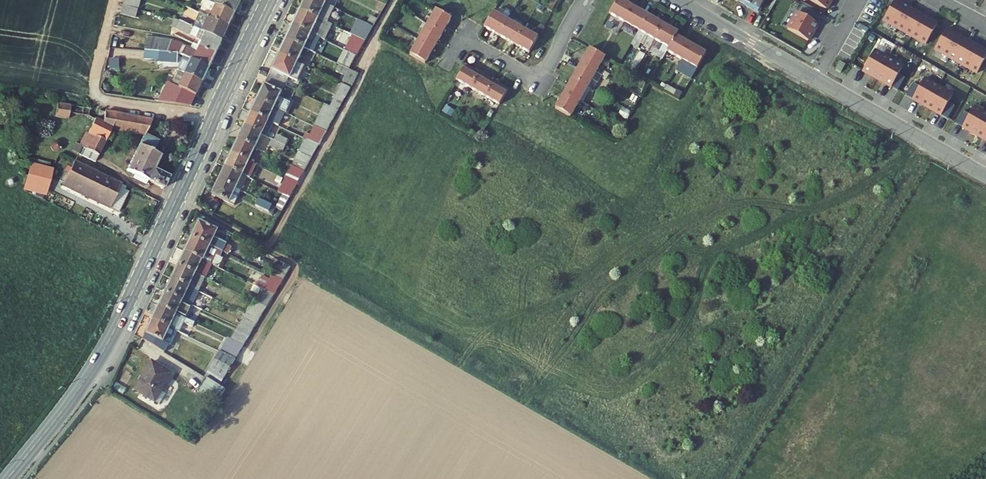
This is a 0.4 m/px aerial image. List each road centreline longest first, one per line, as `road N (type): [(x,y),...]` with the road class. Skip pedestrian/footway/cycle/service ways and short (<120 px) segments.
road 1 (secondary): [(269,0),(106,349),(8,478)]
road 2 (residential): [(813,77),(985,177)]
road 3 (residential): [(464,39),(539,82),(586,0)]
road 4 (residential): [(678,0),(813,77)]

